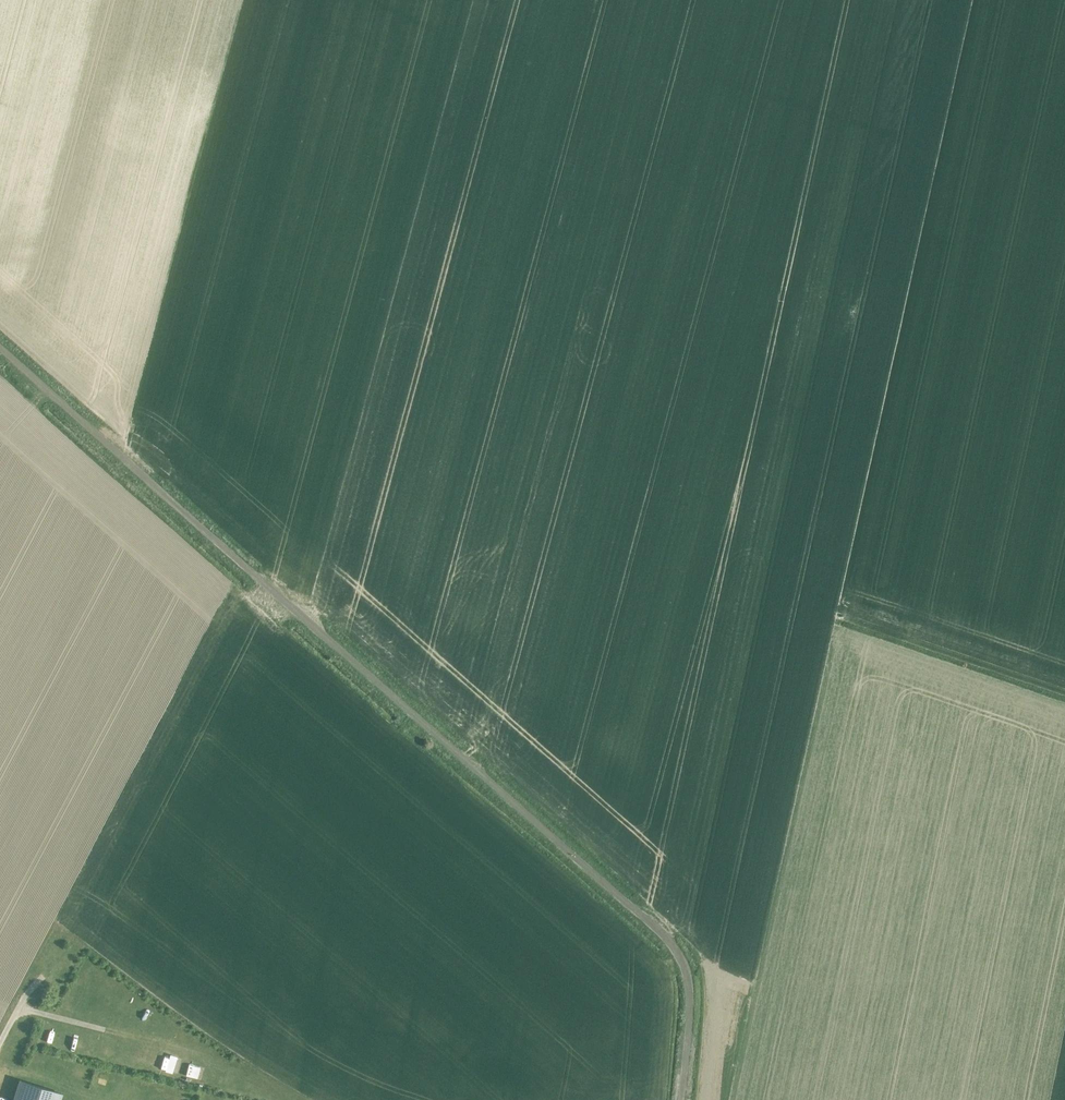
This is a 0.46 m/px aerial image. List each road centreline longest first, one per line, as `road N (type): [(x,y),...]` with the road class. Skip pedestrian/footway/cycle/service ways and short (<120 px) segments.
road 1 (track): [(681,1099),(688,982),(668,939),(0,349)]

